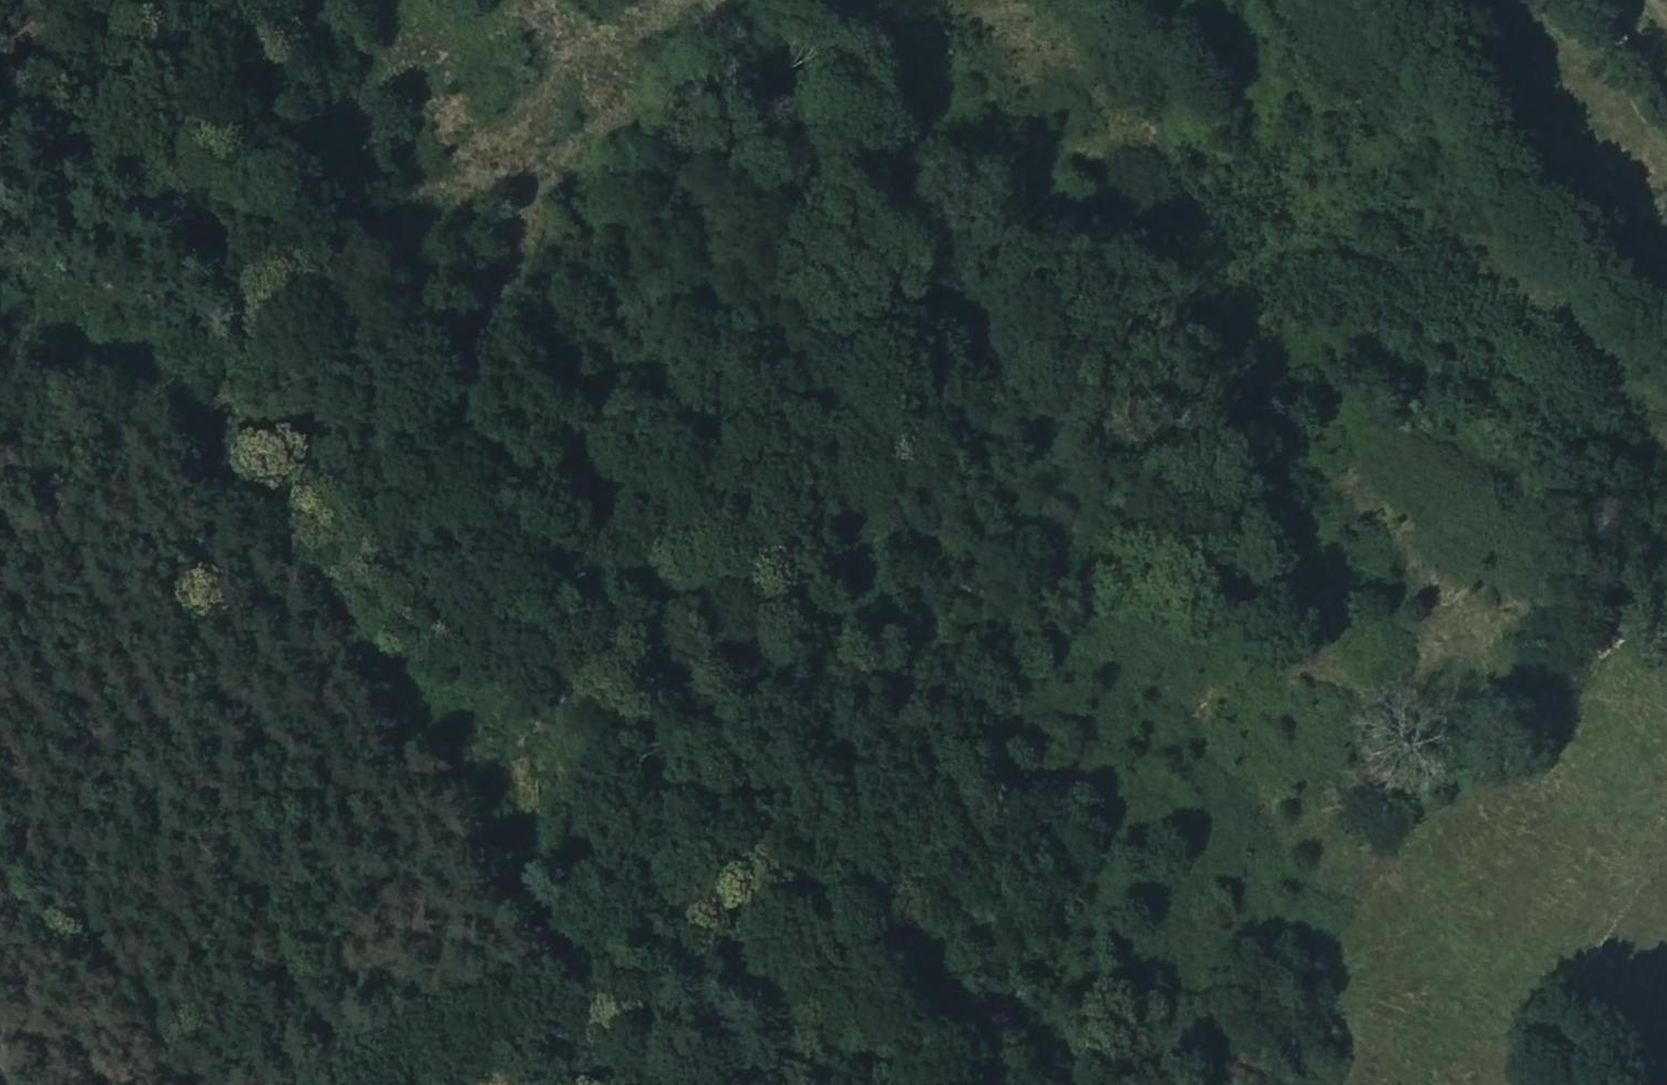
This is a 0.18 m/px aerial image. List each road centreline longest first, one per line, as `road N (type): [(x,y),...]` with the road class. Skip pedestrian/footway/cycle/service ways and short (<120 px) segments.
road 1 (track): [(938,1084),(905,1032),(603,687),(329,332),(135,0)]
road 2 (track): [(1666,100),(1590,0)]

